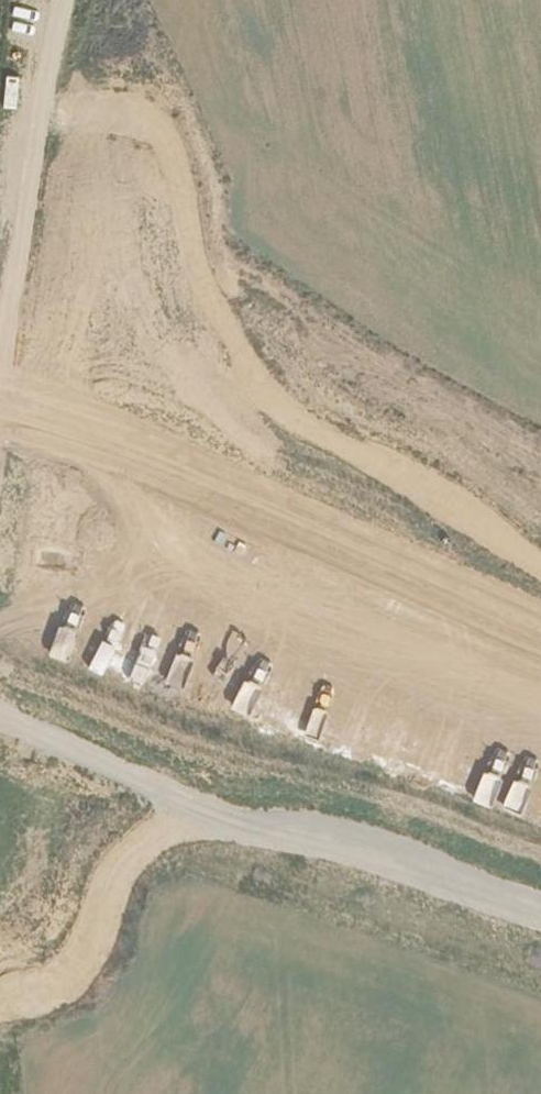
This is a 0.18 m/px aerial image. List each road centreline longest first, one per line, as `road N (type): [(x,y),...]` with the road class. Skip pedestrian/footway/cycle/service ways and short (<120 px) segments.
road 1 (track): [(28,257),(98,270),(137,288),(150,318),(141,432),(162,464),(540,586)]
road 2 (track): [(0,907),(54,910),(84,893),(97,859),(100,784),(130,752),(169,746),(457,848),(540,891)]
road 3 (track): [(0,445),(70,0)]

